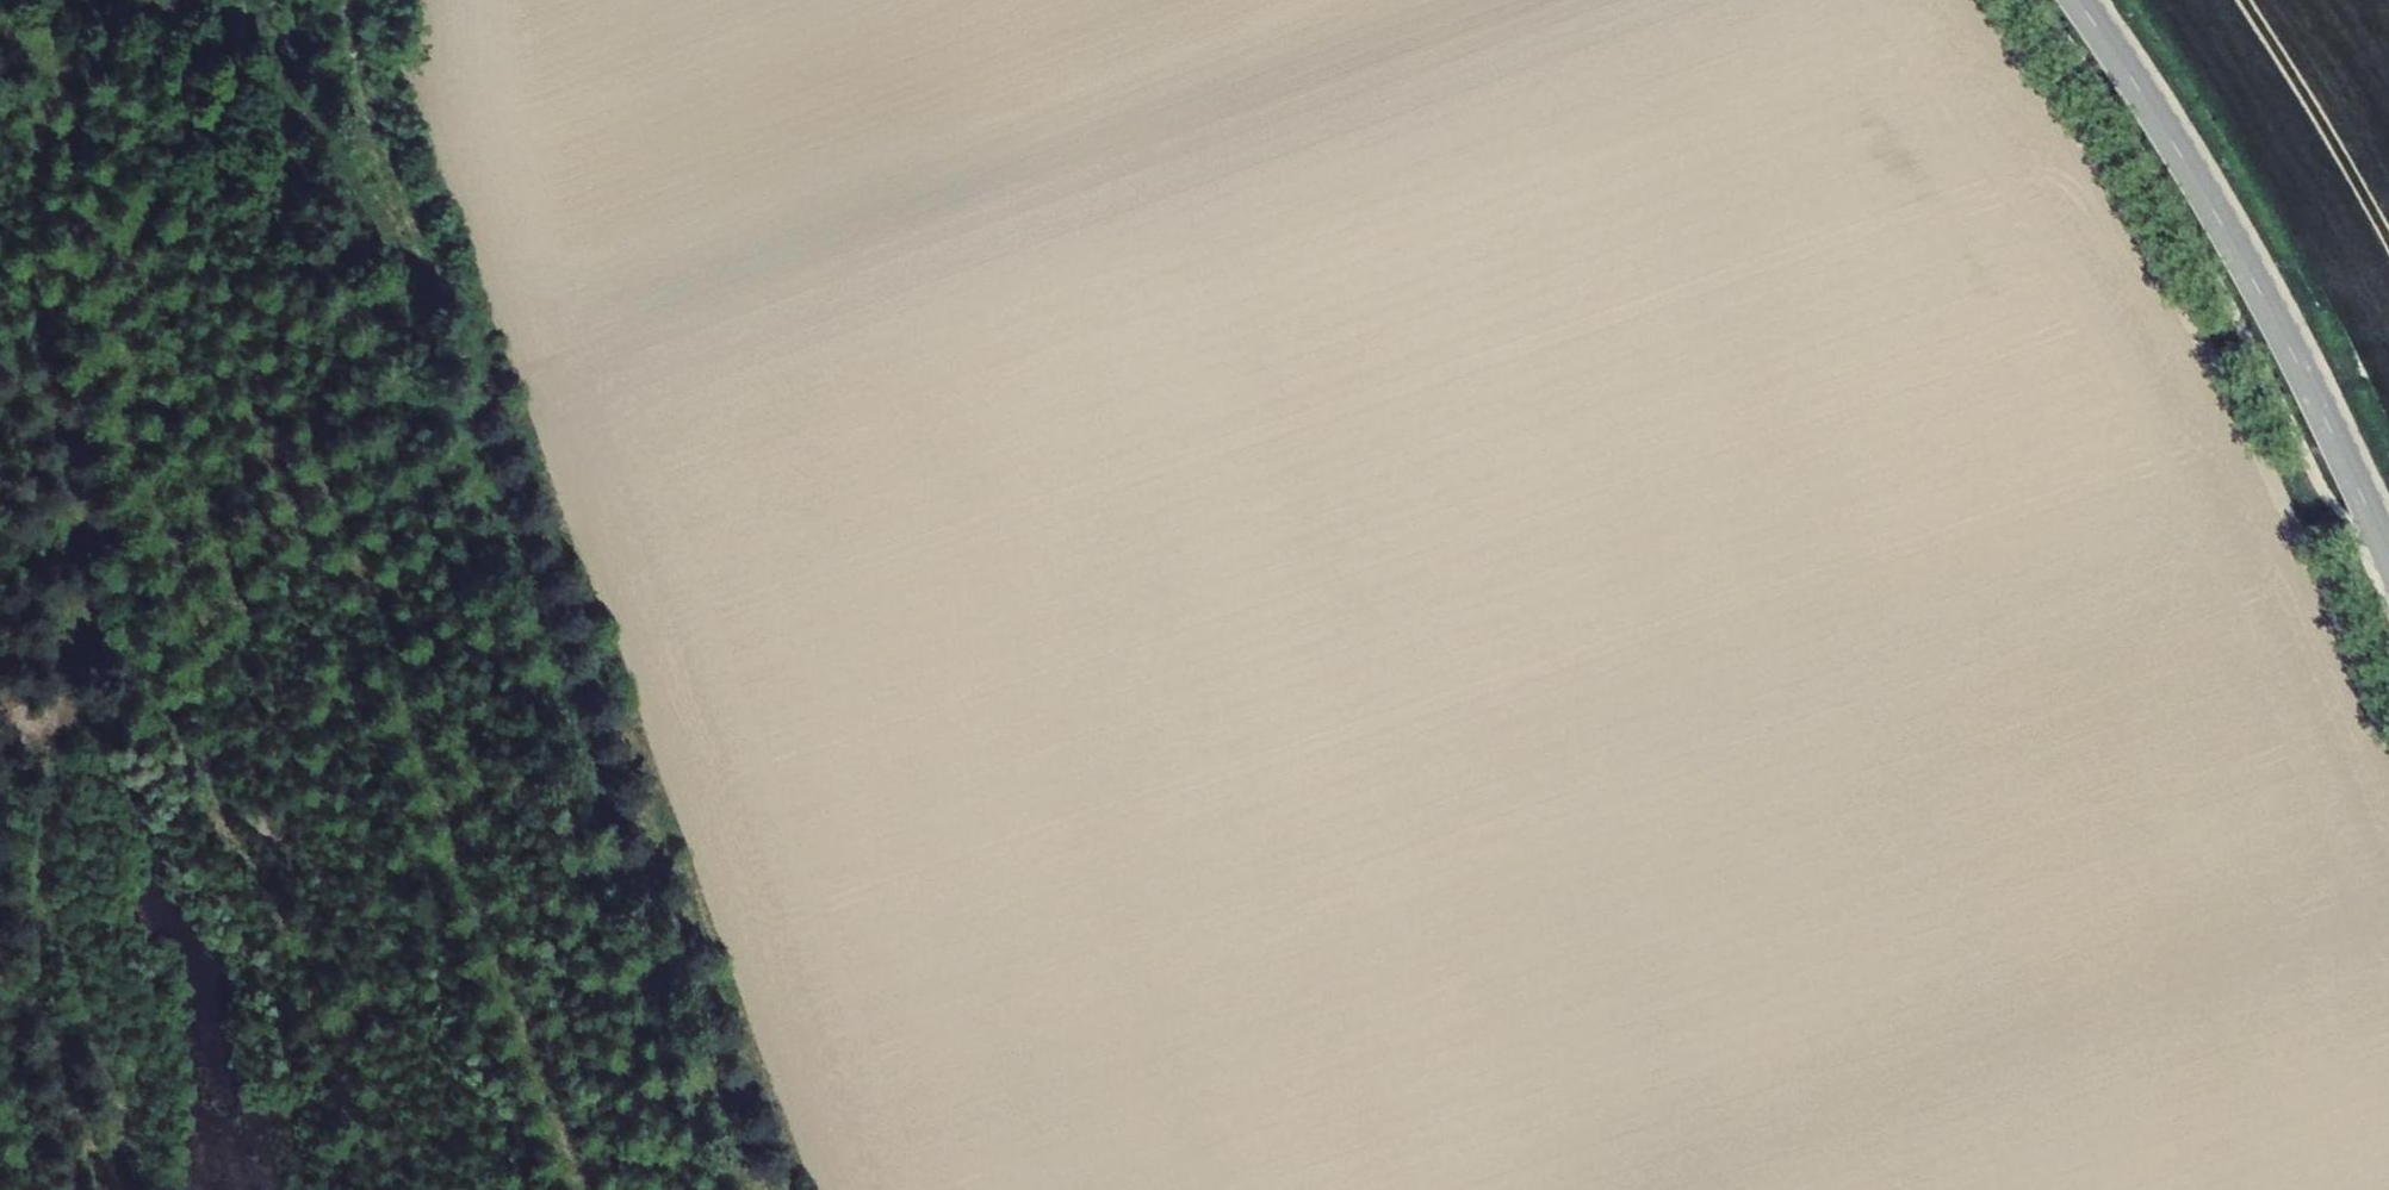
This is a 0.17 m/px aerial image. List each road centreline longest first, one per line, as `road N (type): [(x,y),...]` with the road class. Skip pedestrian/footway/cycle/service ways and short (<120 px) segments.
road 1 (tertiary): [(2388,555),(2256,282),(2077,0)]

